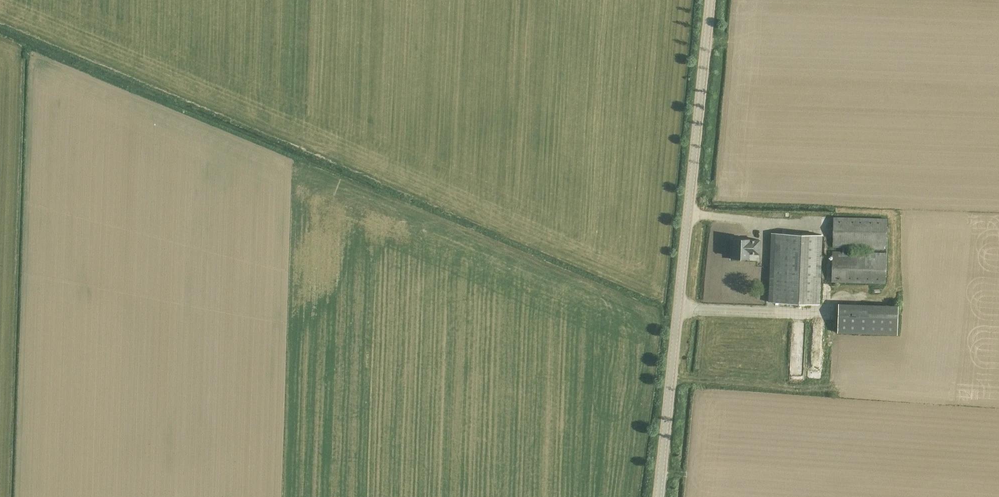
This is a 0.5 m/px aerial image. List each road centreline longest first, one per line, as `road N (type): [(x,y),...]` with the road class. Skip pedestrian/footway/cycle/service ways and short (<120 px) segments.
road 1 (unclassified): [(658,496),(710,0)]

